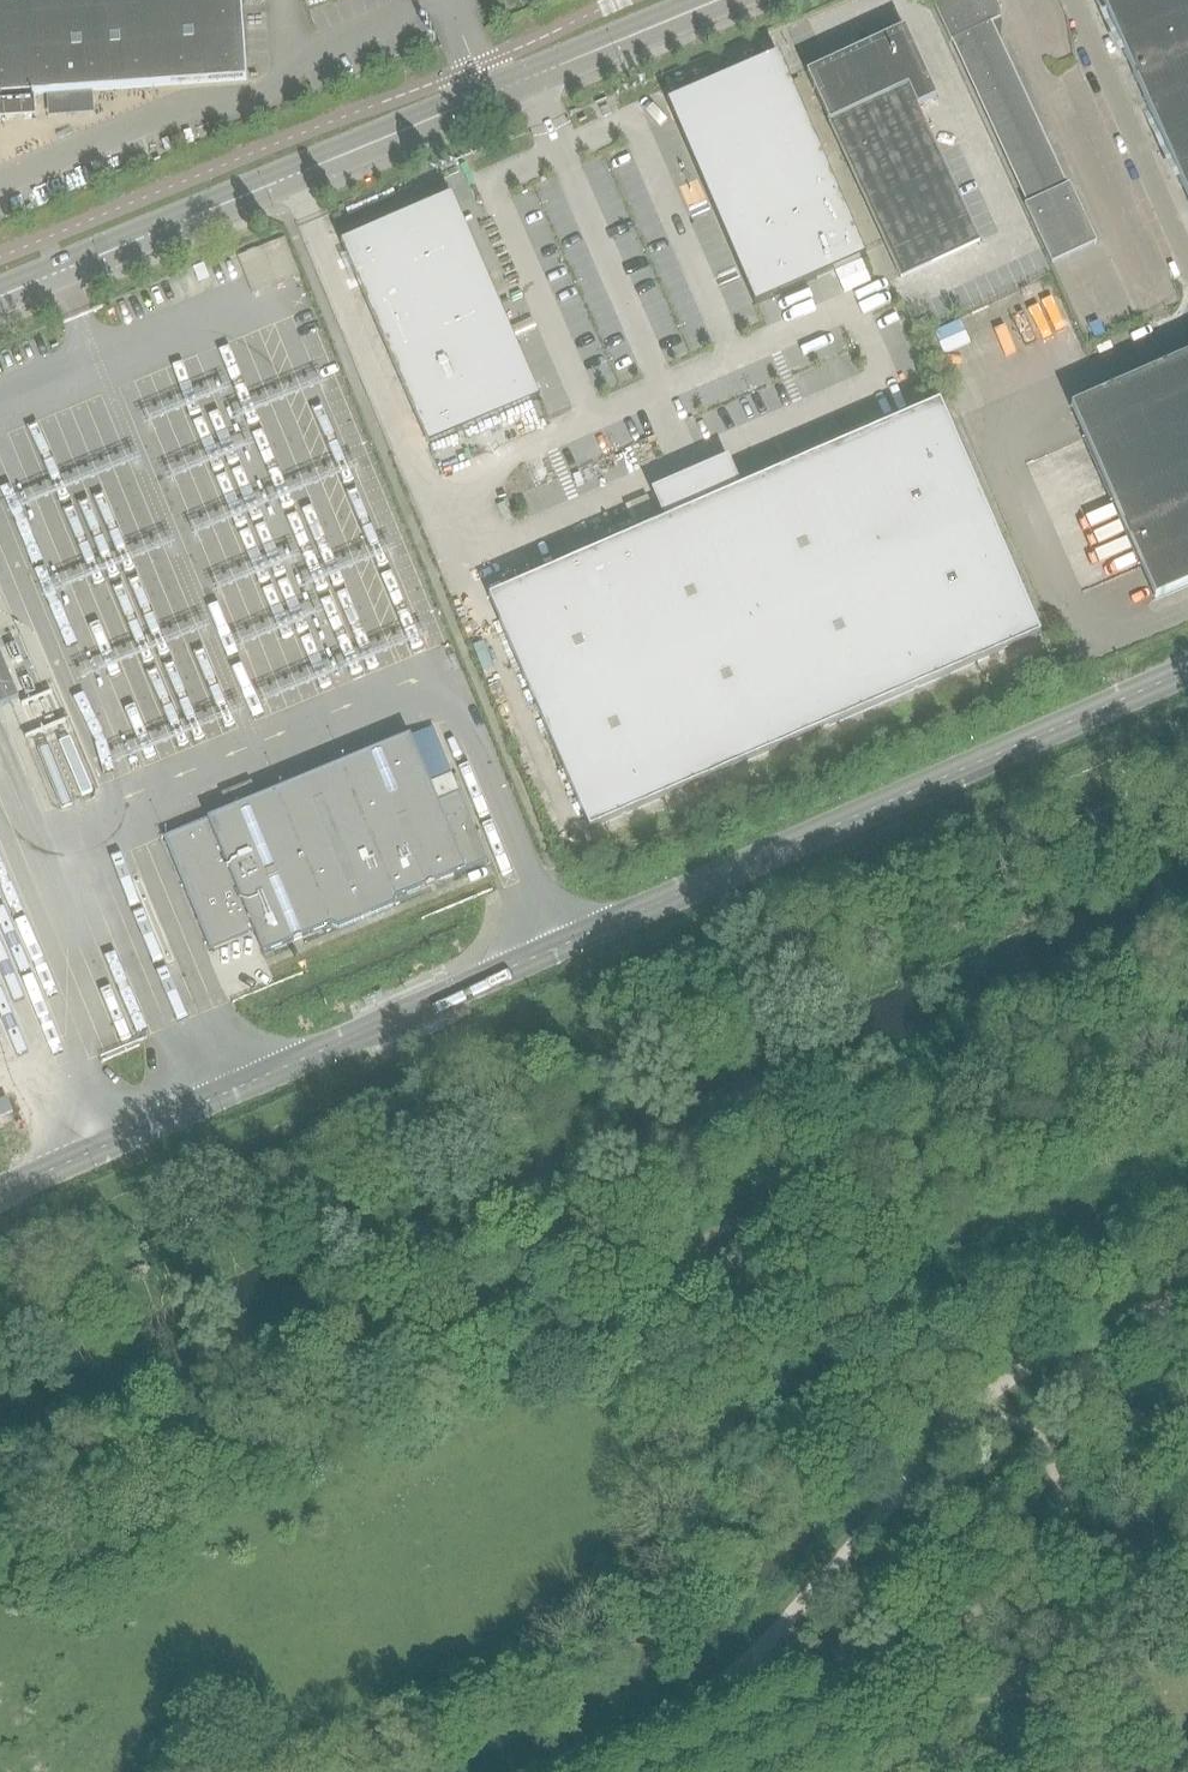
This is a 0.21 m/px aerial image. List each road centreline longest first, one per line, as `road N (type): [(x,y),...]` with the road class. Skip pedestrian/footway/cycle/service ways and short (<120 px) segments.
road 1 (tertiary): [(0,297),(719,0)]

